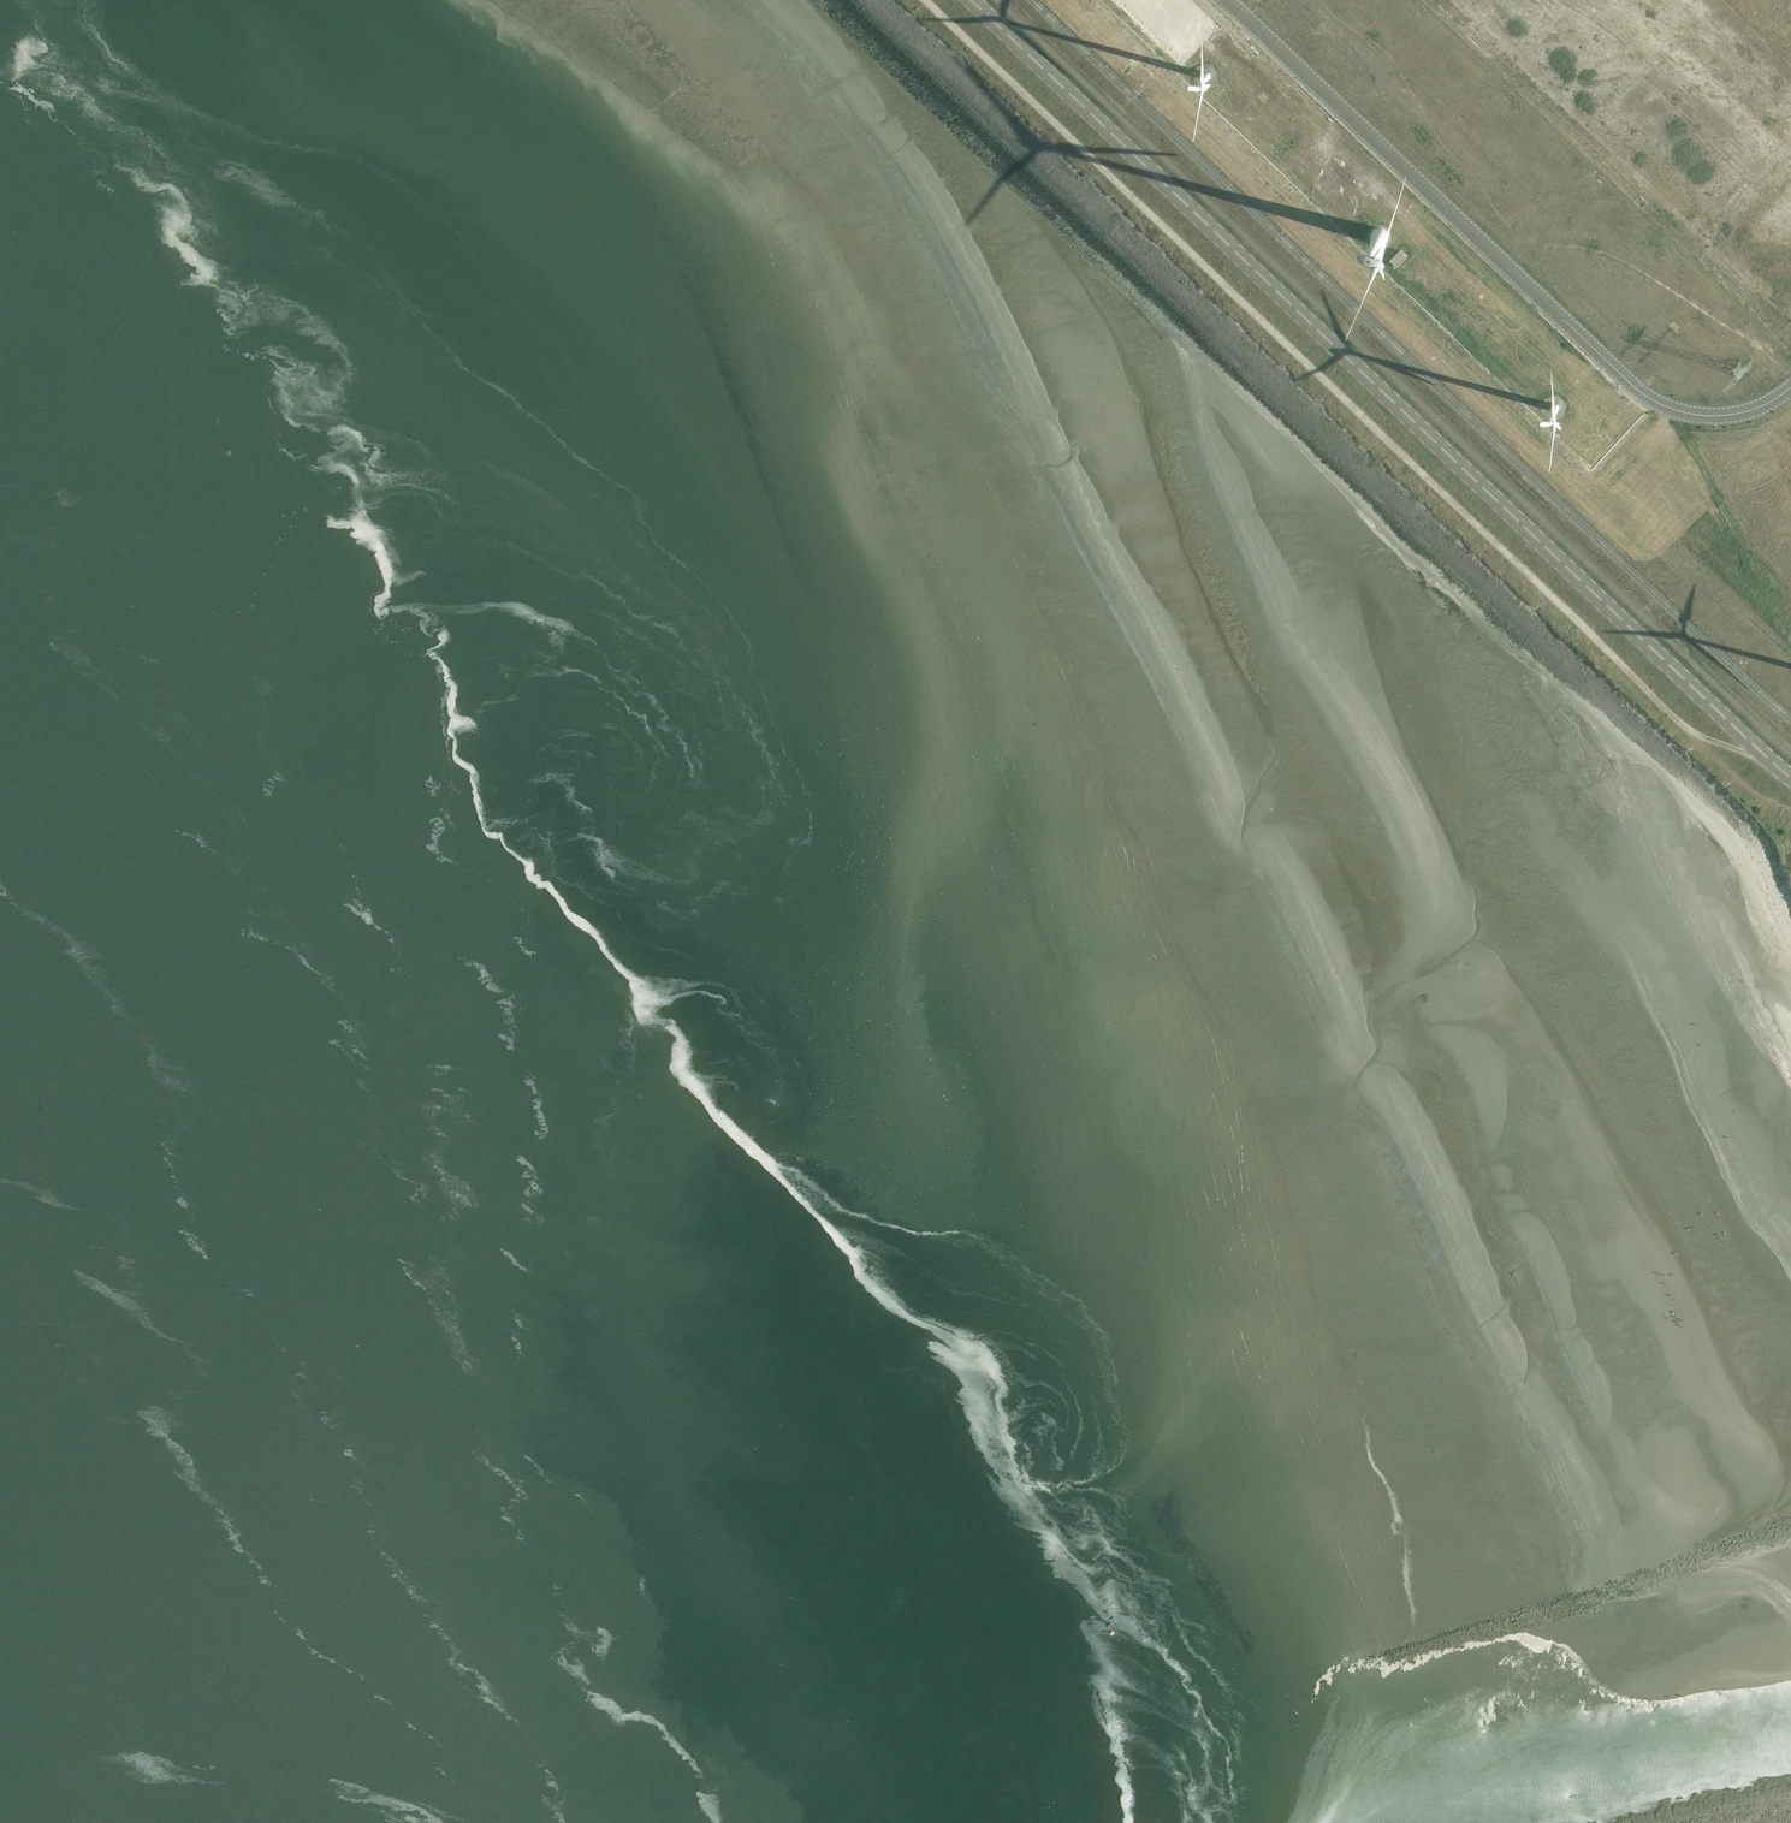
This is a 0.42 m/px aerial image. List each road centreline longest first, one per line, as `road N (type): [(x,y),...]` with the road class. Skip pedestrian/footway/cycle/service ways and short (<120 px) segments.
road 1 (unclassified): [(1790,777),(972,0)]
road 2 (unclassified): [(1790,387),(1760,407),(1720,416),(1678,411),(1639,391),(1225,0)]

